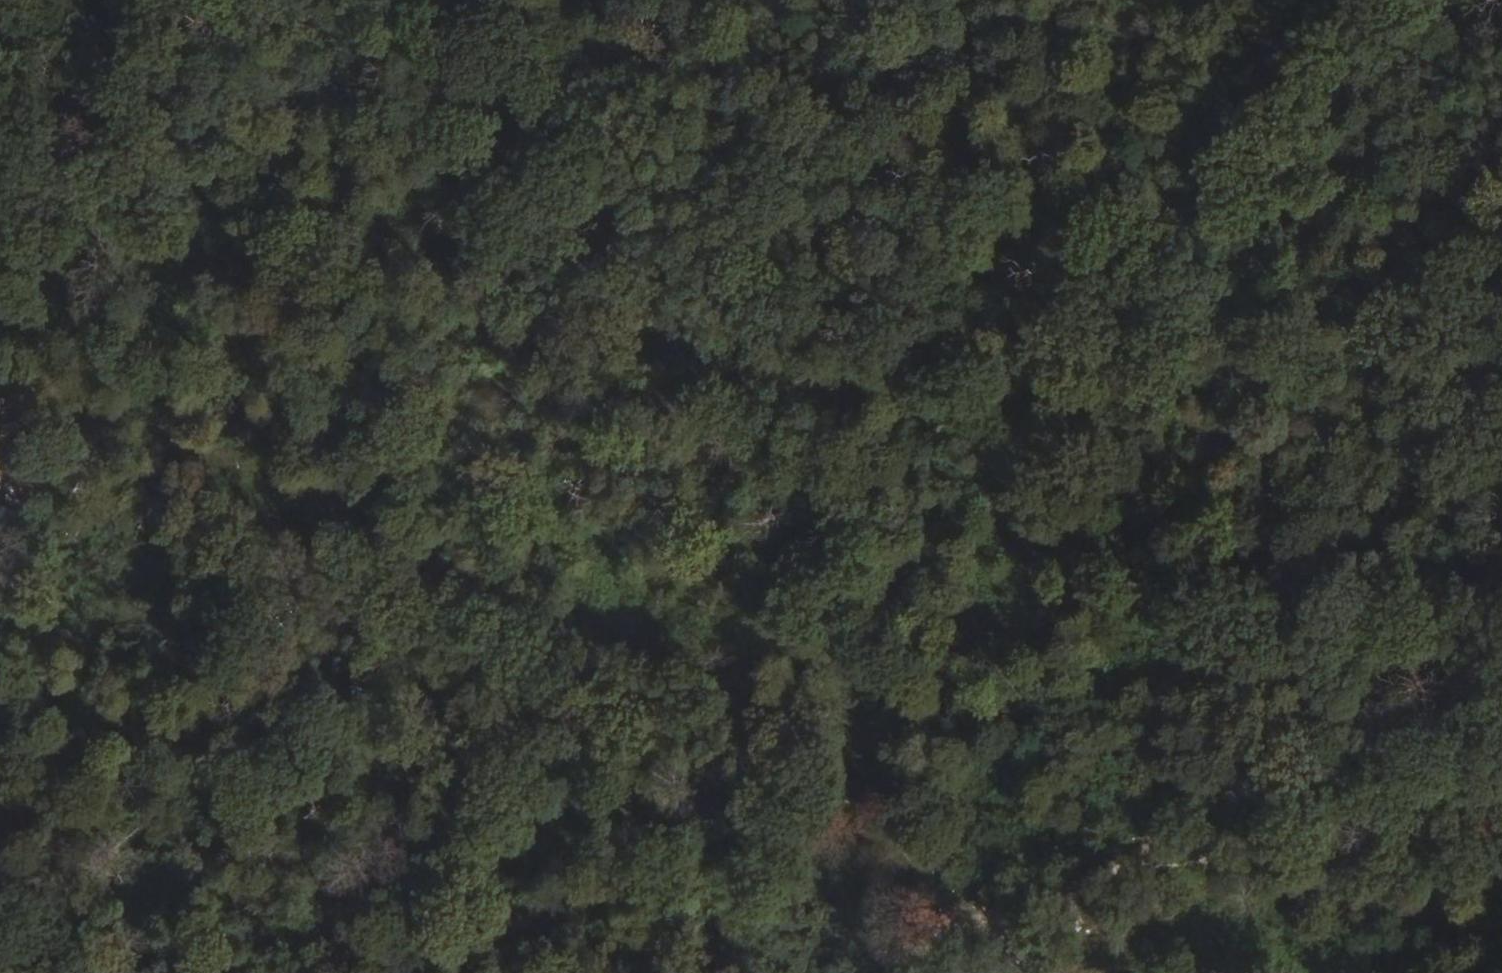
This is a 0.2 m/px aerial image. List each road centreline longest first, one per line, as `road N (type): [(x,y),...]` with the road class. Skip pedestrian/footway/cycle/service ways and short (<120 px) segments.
road 1 (track): [(1143,913),(1501,758)]
road 2 (track): [(1143,913),(999,972)]

